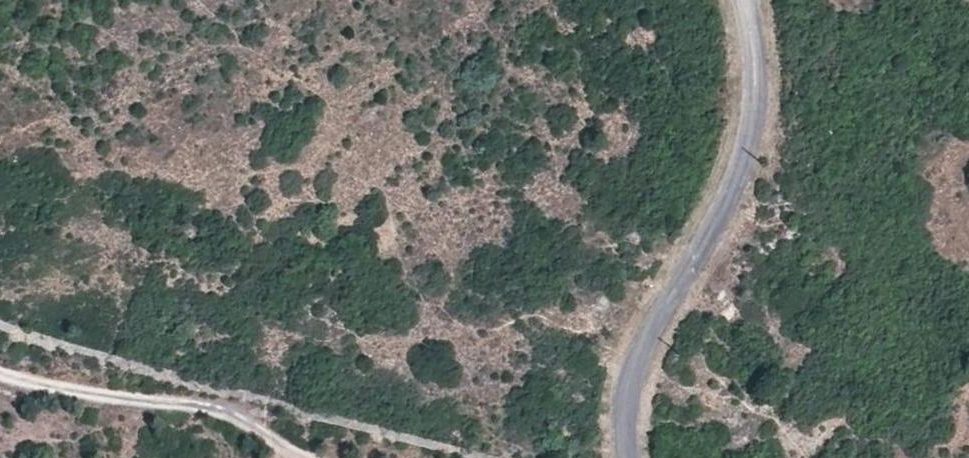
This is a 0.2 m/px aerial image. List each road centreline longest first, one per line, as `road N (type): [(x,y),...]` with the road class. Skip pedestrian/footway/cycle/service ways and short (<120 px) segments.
road 1 (unclassified): [(626,457),(622,428),(645,342),(749,139),(751,35),(740,0)]
road 2 (unclassified): [(288,457),(218,414),(0,376)]

